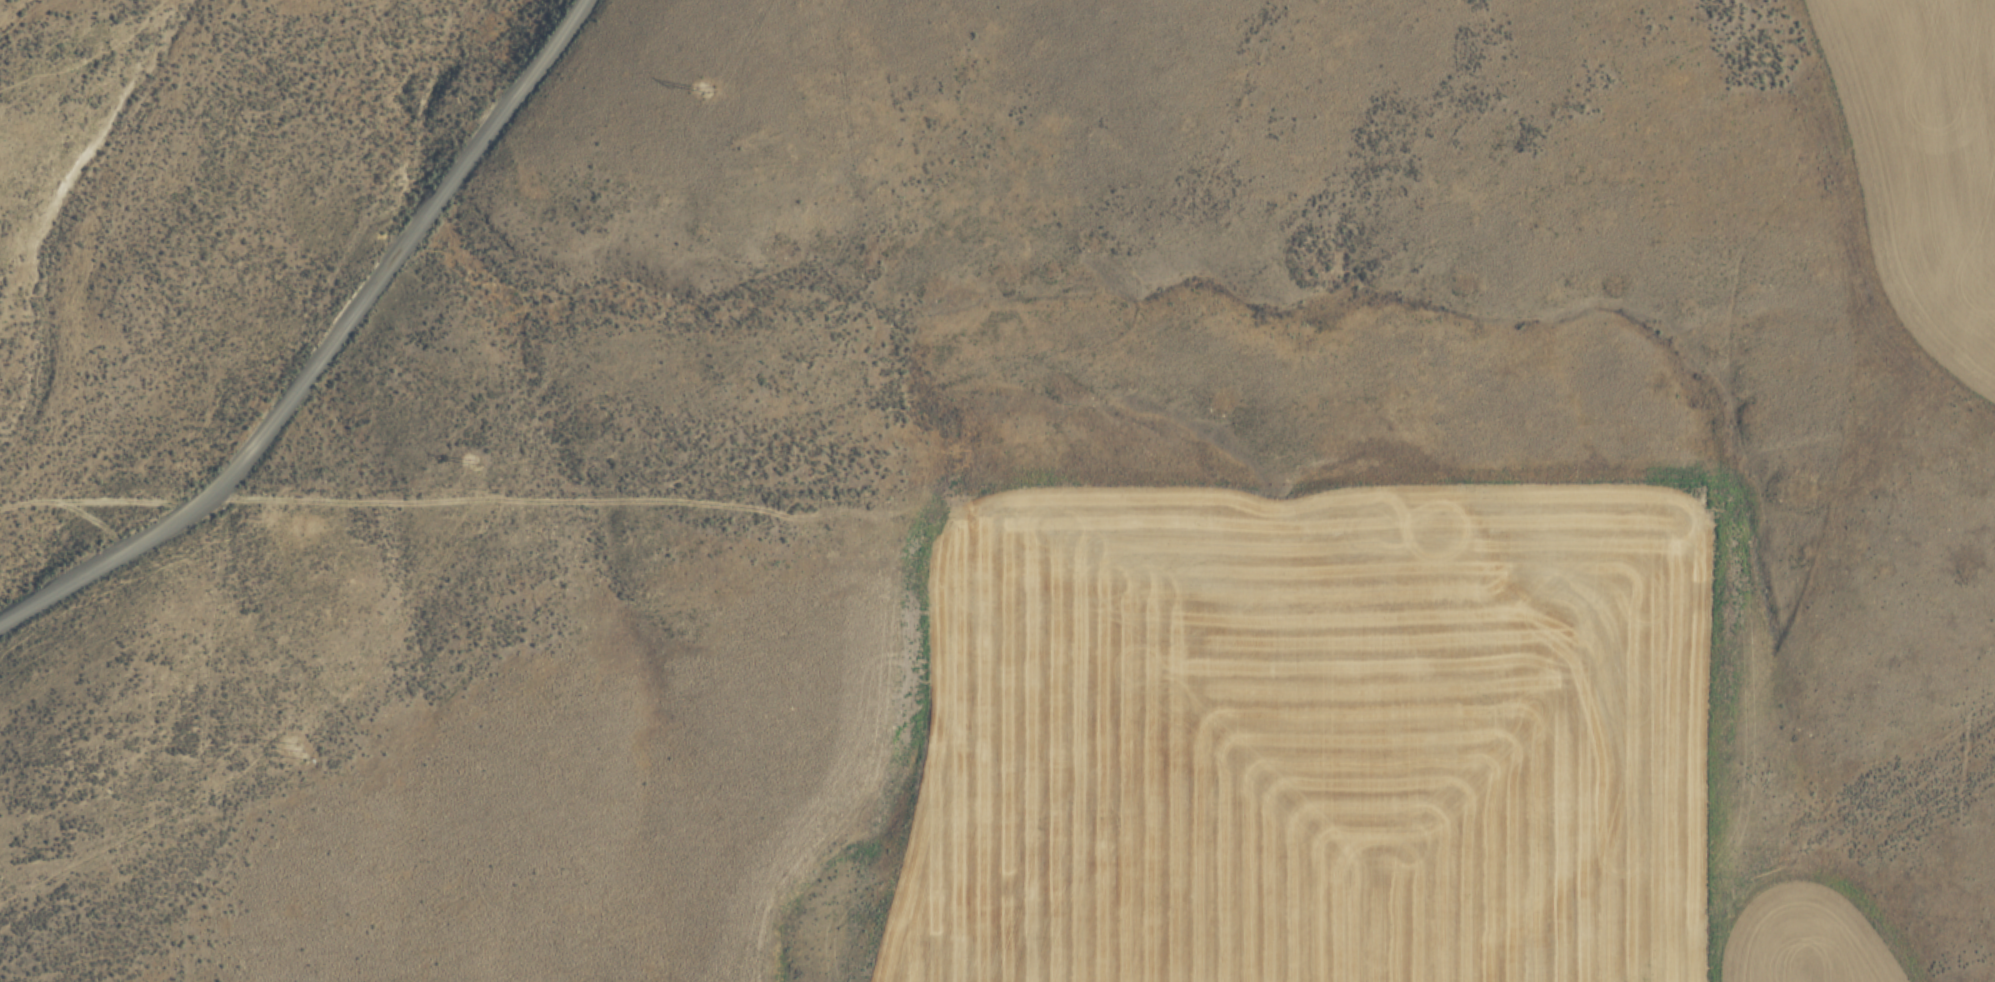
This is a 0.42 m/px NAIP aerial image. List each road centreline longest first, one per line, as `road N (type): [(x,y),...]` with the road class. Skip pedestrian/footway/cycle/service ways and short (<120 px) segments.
road 1 (residential): [(0,622),(173,522),(227,480),(581,0)]

